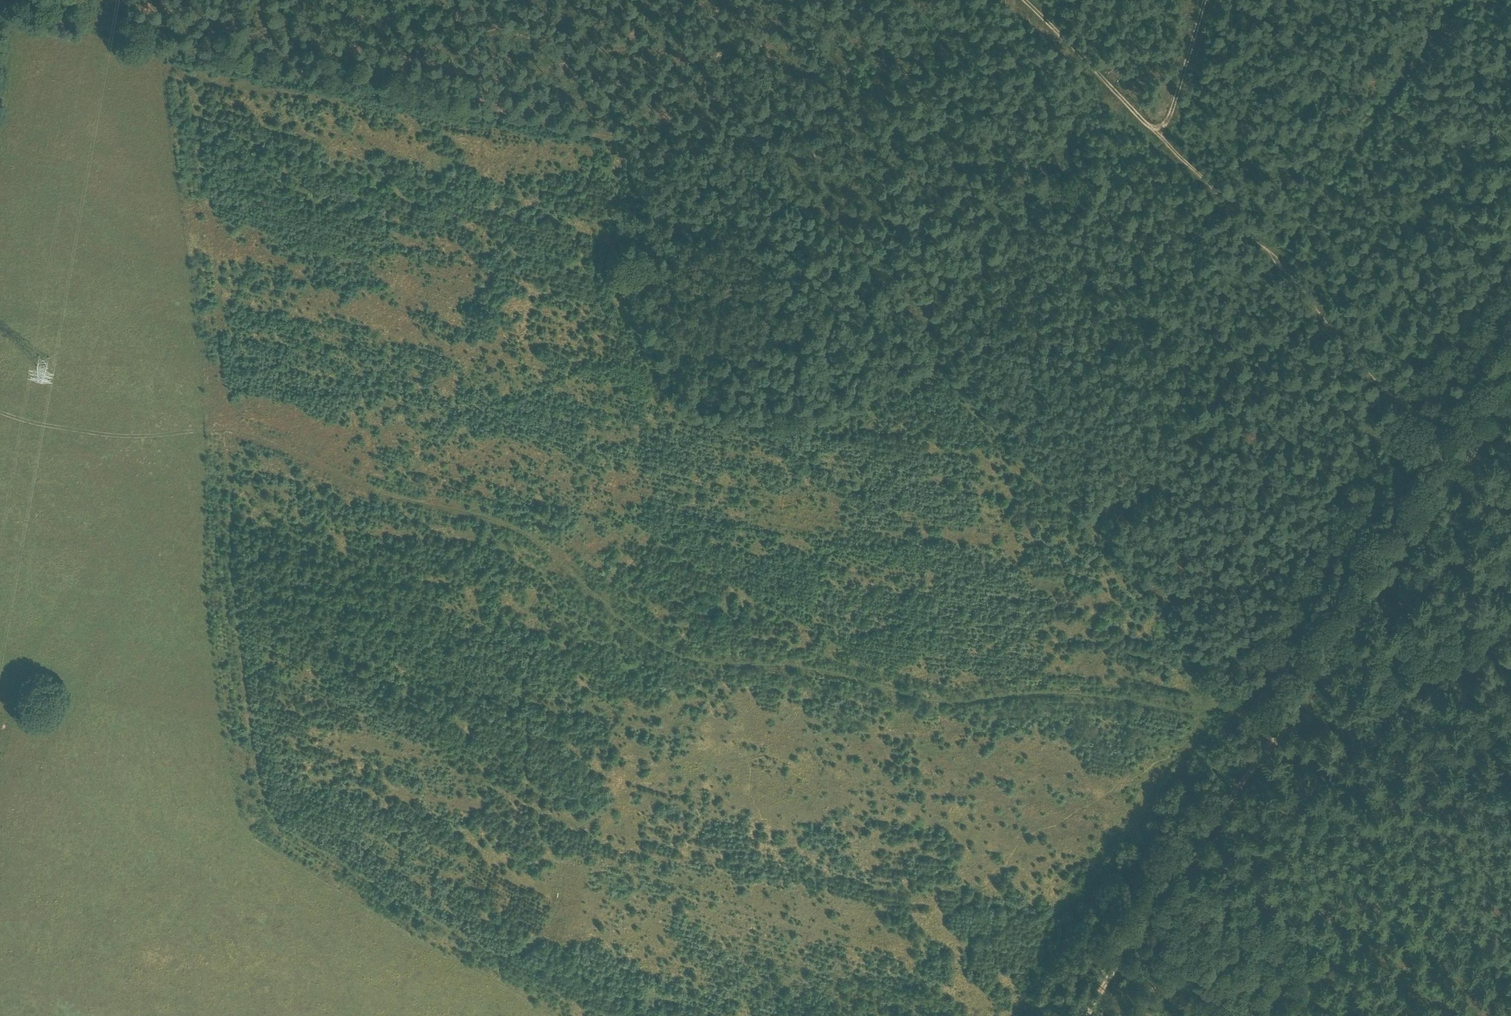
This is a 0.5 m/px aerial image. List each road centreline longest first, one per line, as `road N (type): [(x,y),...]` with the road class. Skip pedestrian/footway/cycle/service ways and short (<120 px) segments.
road 1 (track): [(1023,0),(1233,215),(1457,471)]
road 2 (track): [(1290,715),(1198,840),(1087,1015)]
road 3 (track): [(1457,471),(1290,715)]
road 4 (track): [(1510,774),(1290,715)]
road 5 (track): [(0,413),(124,436),(200,430)]
road 6 (track): [(1207,0),(1163,139)]

